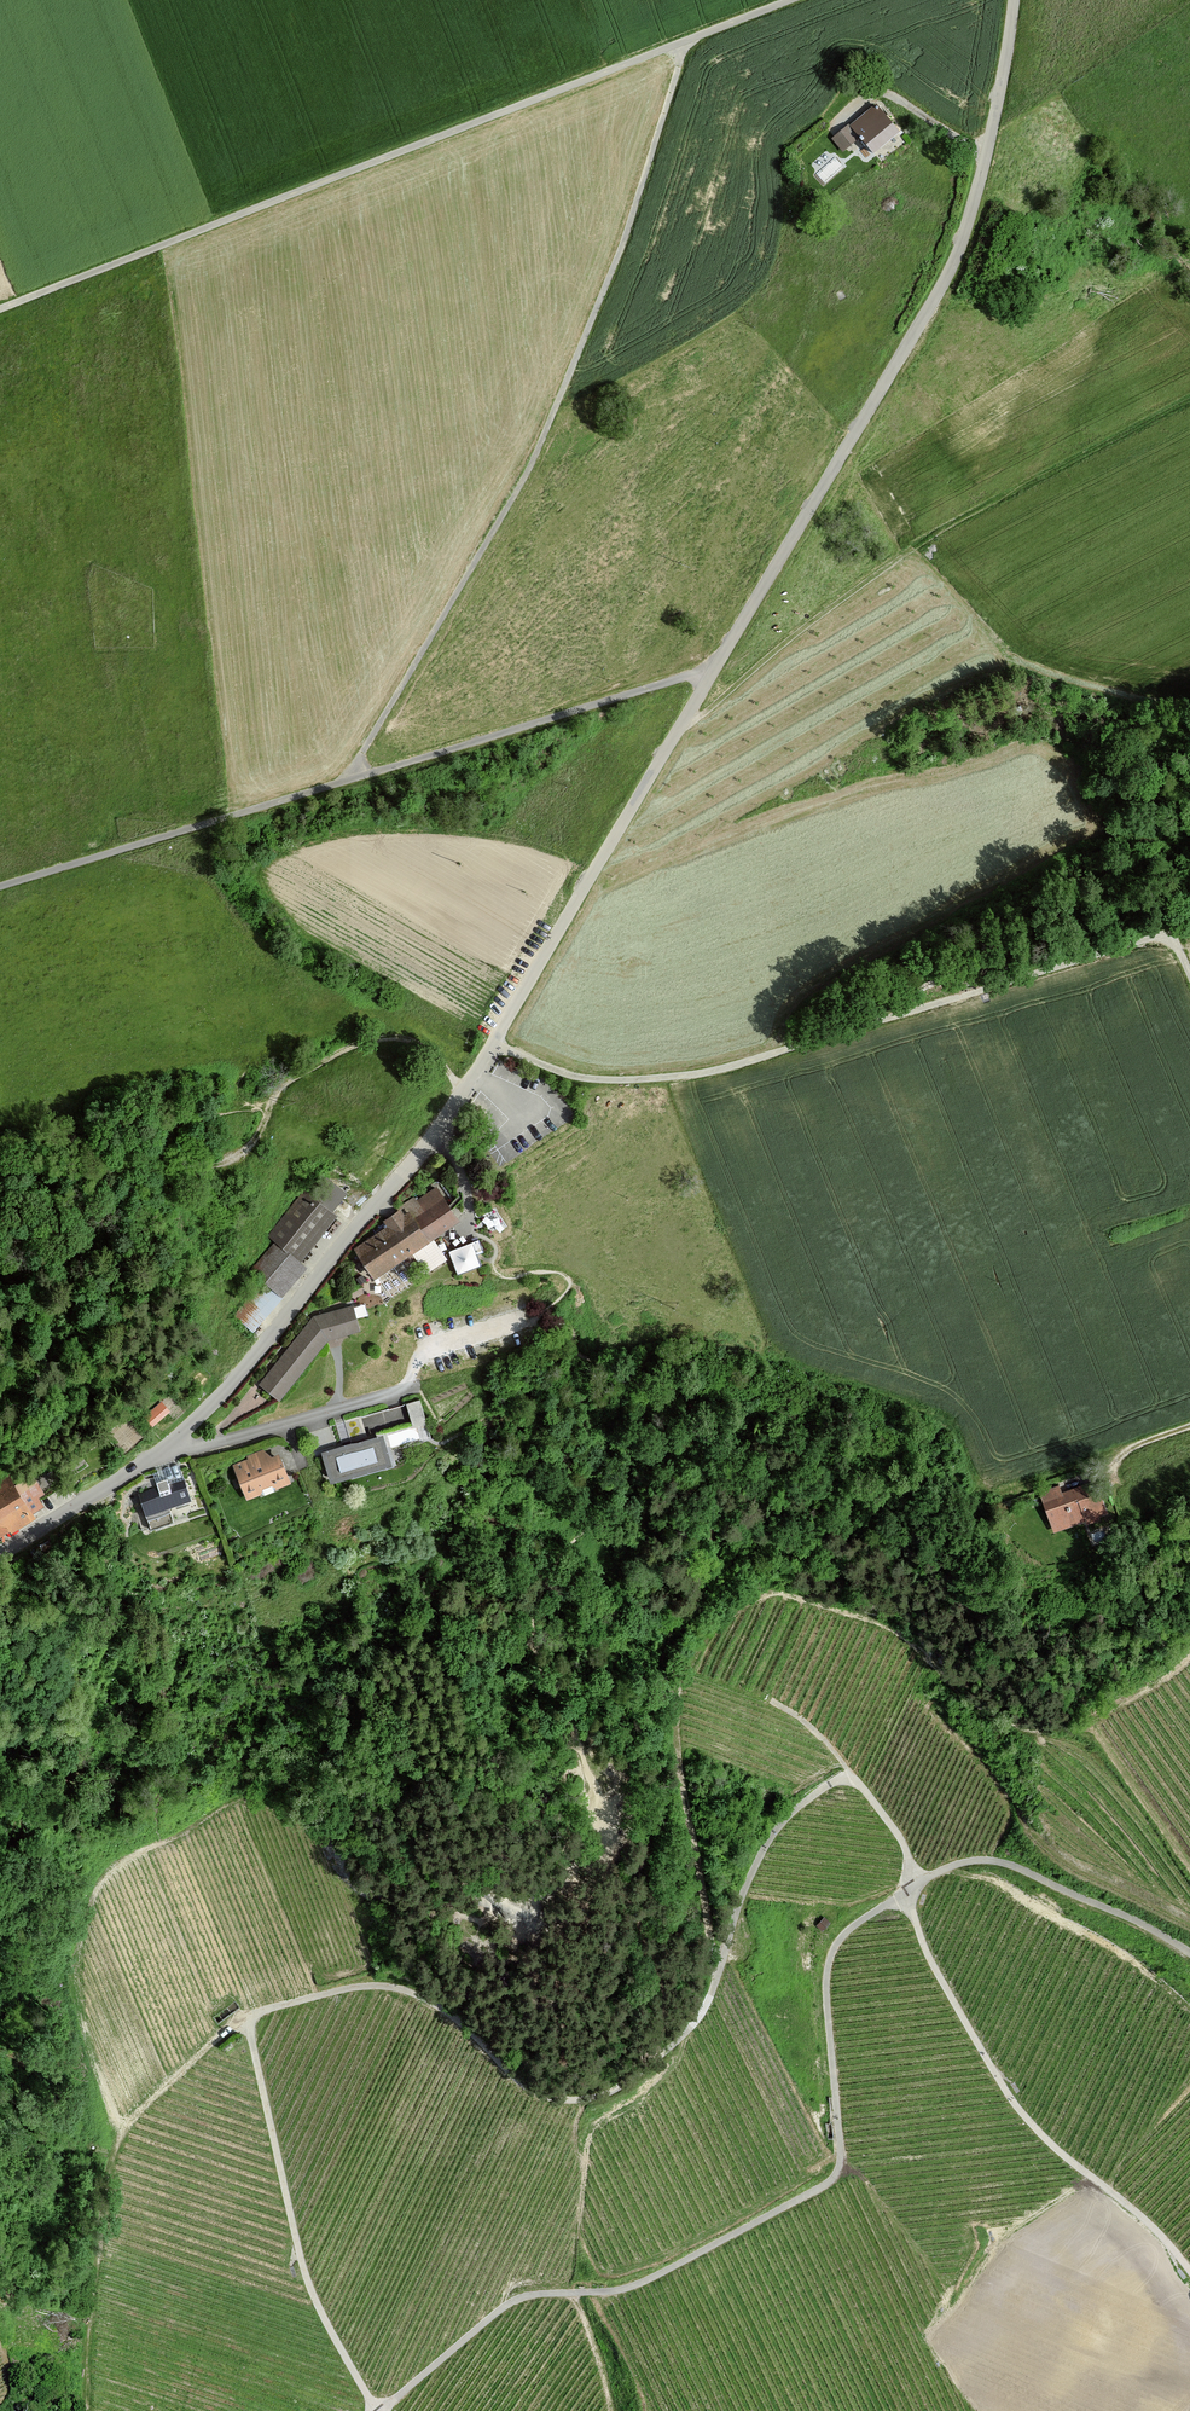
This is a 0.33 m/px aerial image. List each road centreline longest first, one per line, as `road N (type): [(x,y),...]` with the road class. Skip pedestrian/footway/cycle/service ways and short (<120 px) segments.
road 1 (unclassified): [(1014,0),(987,154),(951,269),(445,1121),(190,1426),(0,1554)]
road 2 (track): [(718,1970),(674,1710),(703,1640),(755,1598),(777,1592),(894,1625),(956,1689),(1037,1734),(1106,1716),(1189,1656)]
road 3 (track): [(655,2060),(607,2094),(552,2098),(525,2087),(417,1993),(352,1988),(249,2017),(309,2287),(377,2410)]
road 4 (track): [(381,2410),(511,2301),(539,2291),(616,2291),(839,2173),(828,1973),(838,1944),(874,1908),(913,1887)]
road 5 (track): [(789,0),(0,309)]
road 6 (track): [(687,40),(619,253),(533,460),(346,781)]
road 7 (track): [(492,1043),(574,1076),(664,1078),(741,1063),(1171,931),(1189,975)]
road 8 (track): [(716,668),(0,886)]
road 9 (track): [(1189,398),(914,545),(676,733)]
road 10 (track): [(913,1887),(893,1826),(861,1783),(848,1777),(810,1797),(758,1861),(696,2022),(655,2060)]
road 11 (track): [(1189,2271),(1144,2218),(1038,2135),(1006,2093),(928,1954),(913,1887)]
road 12 (track): [(1189,1956),(1108,1908),(986,1860),(966,1860),(913,1887)]
road 13 (track): [(1142,1443),(988,1489),(974,1479),(950,1427),(921,1411)]
road 14 (track): [(464,1092),(420,1046),(379,1040),(286,1083),(268,1112)]
road 15 (track): [(249,2017),(116,2138)]
road 16 (track): [(1189,1426),(1061,1487)]
road 17 (track): [(620,1880),(639,1873),(679,1760)]

